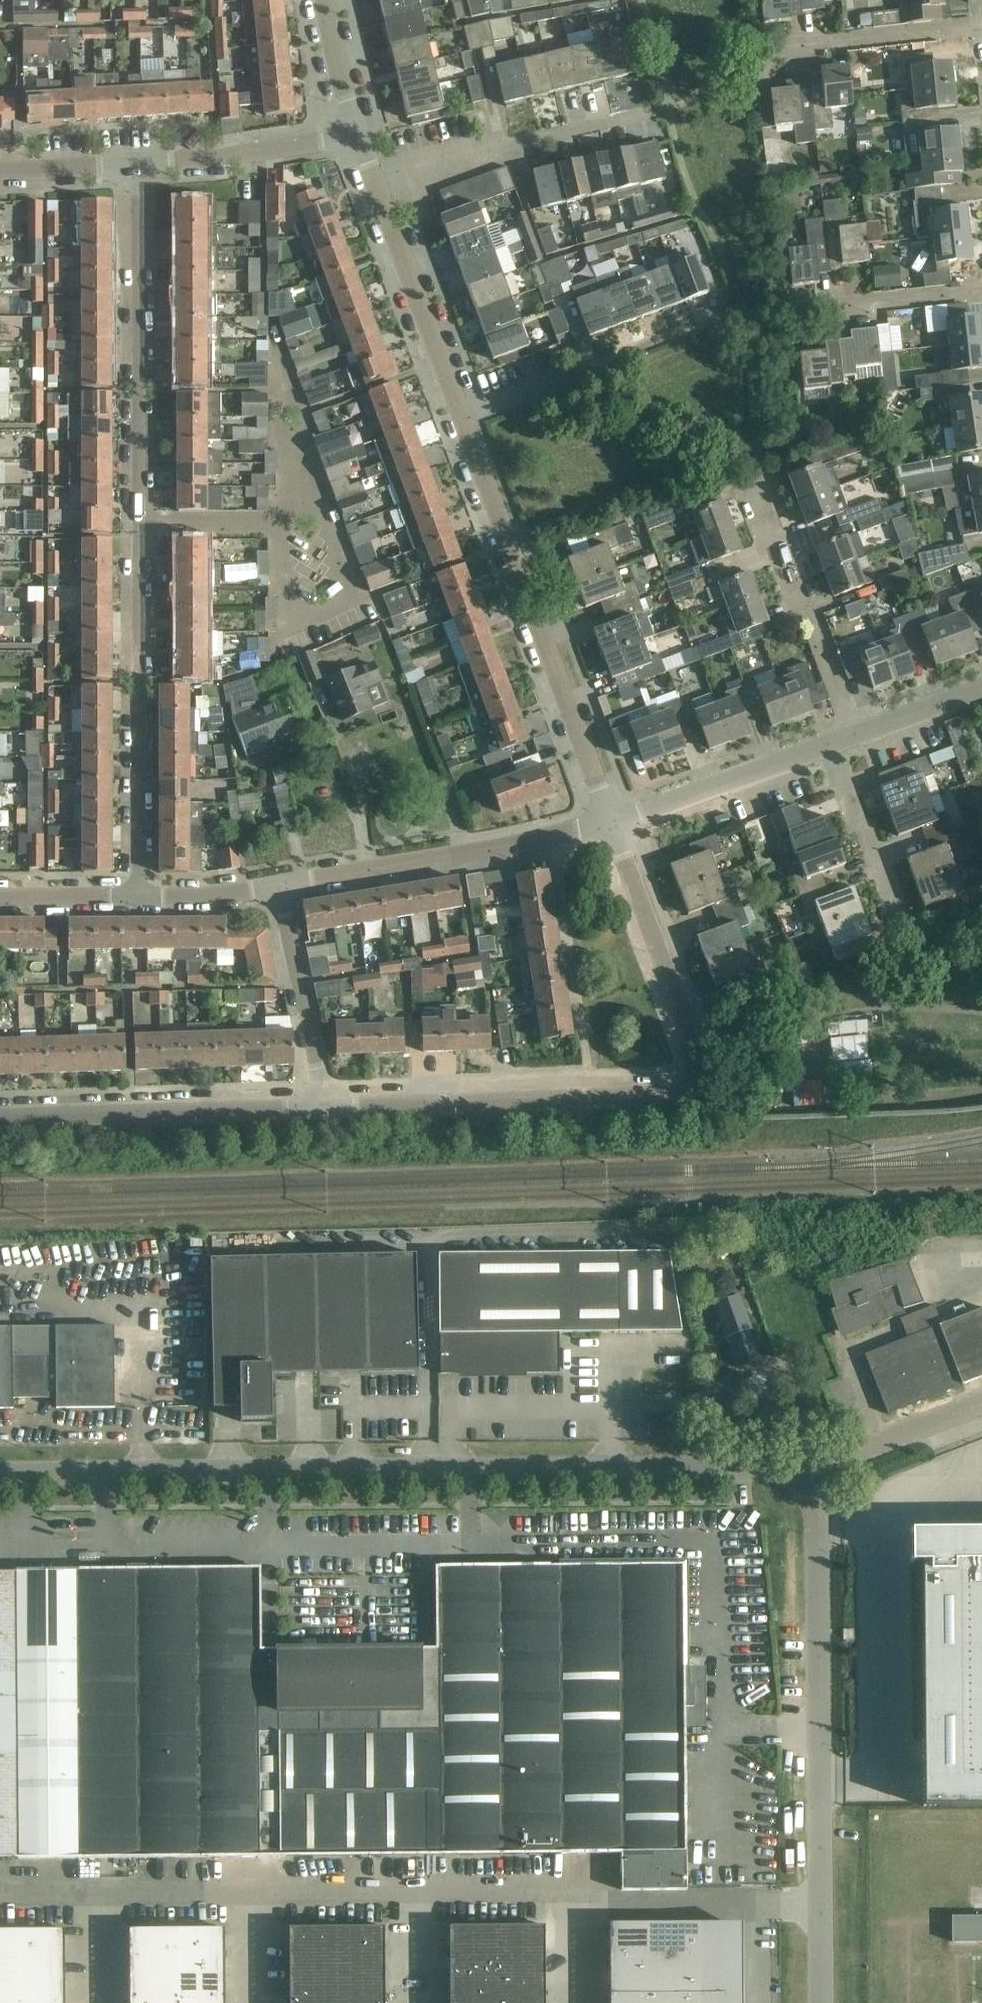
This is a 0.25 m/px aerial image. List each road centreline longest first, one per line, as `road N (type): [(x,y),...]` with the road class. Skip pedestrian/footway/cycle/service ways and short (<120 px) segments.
road 1 (unclassified): [(0,1474),(770,1470),(804,1485)]
road 2 (residential): [(140,166),(142,896)]
road 3 (unclassified): [(326,1106),(675,1096),(688,1089),(696,1079),(689,1029),(612,826)]
road 4 (unclassified): [(823,2002),(815,1520),(804,1485)]
road 5 (unclassified): [(612,826),(462,417)]
road 6 (residential): [(612,826),(277,884)]
road 7 (unclassified): [(0,1115),(326,1106)]
road 8 (residential): [(462,417),(744,308)]
road 9 (residential): [(375,182),(667,112)]
road 10 (residential): [(854,733),(758,487)]
road 11 (unclassified): [(462,417),(375,182)]
road 12 (residential): [(612,826),(828,743)]
road 13 (residential): [(326,1106),(277,884)]
road 14 (residential): [(916,947),(828,743)]
road 15 (residential): [(140,166),(357,137)]
road 16 (residential): [(765,48),(981,27)]
road 17 (residential): [(835,304),(981,289)]
road 18 (residential): [(142,896),(0,898)]
road 19 (unclassified): [(357,137),(324,0)]
road 20 (residential): [(0,168),(140,166)]
road 21 (residential): [(277,884),(211,896),(142,896)]
road 22 (residential): [(854,733),(981,687)]

